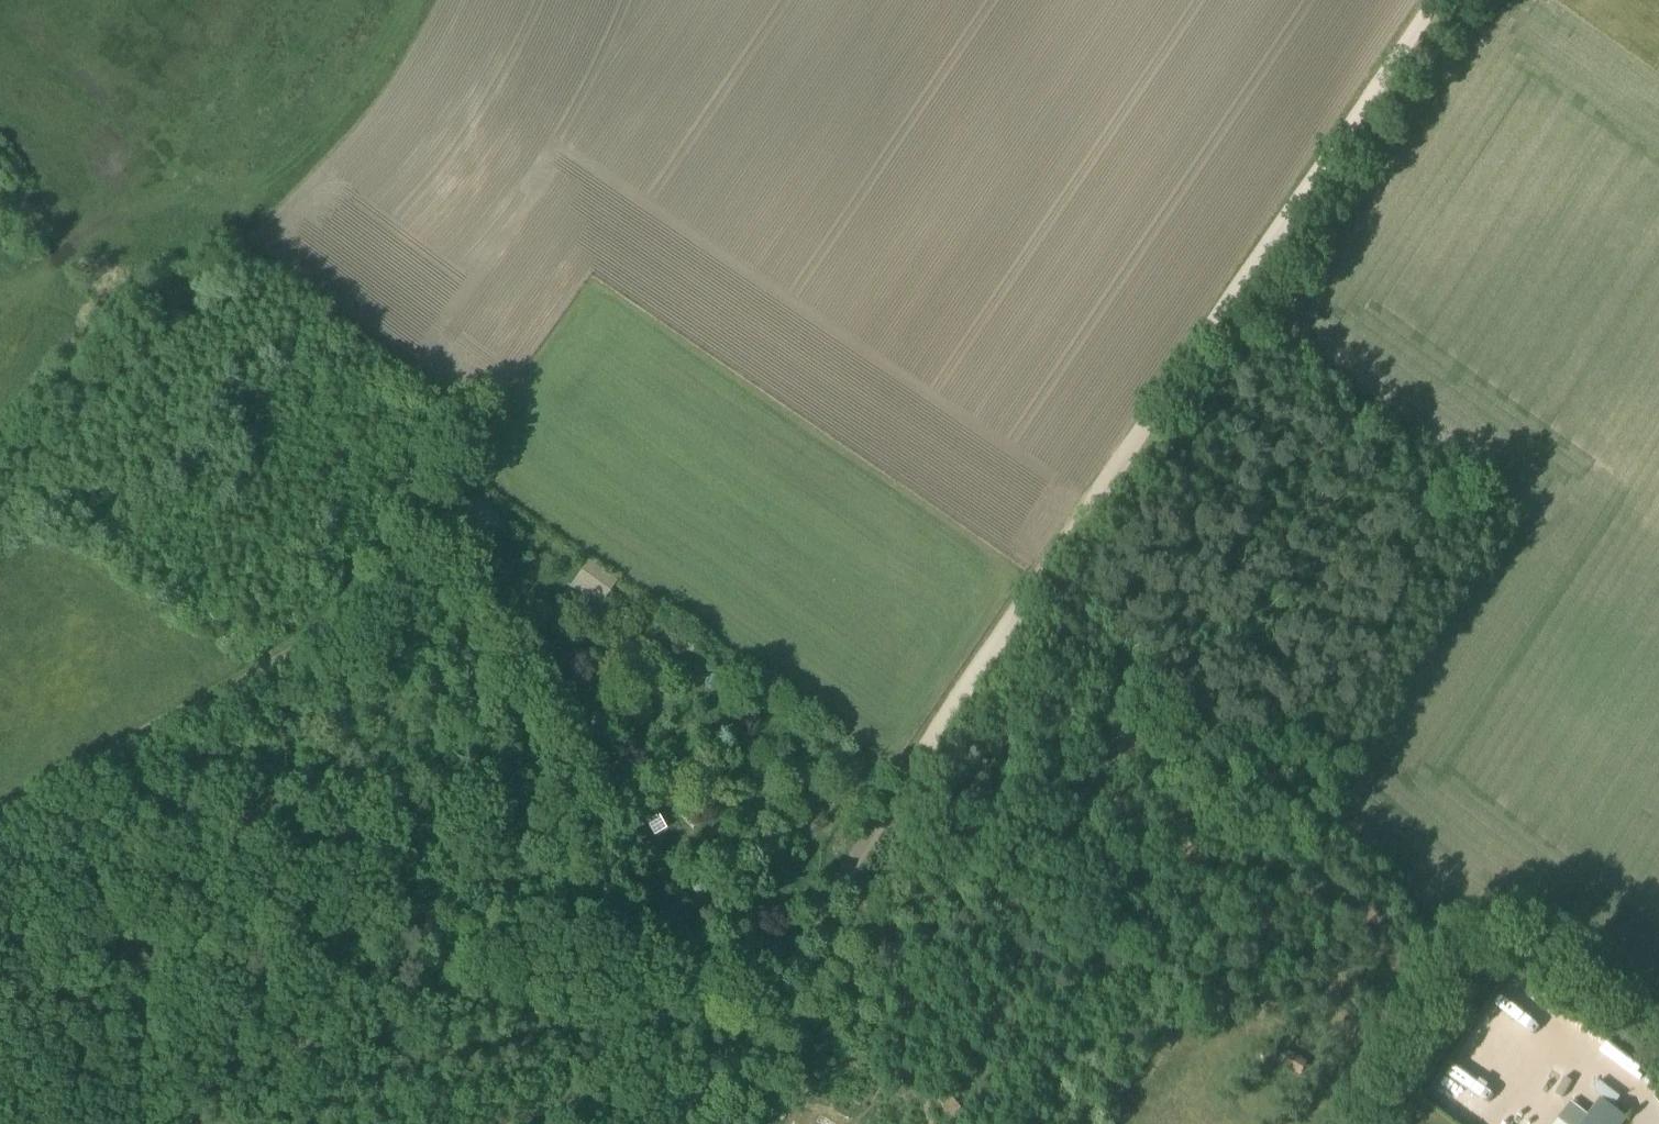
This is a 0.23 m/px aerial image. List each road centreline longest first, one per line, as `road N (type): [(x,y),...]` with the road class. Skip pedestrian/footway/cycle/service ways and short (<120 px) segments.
road 1 (track): [(671,1123),(1431,0)]
road 2 (track): [(0,797),(178,686),(292,632),(332,601),(482,421),(246,229)]

